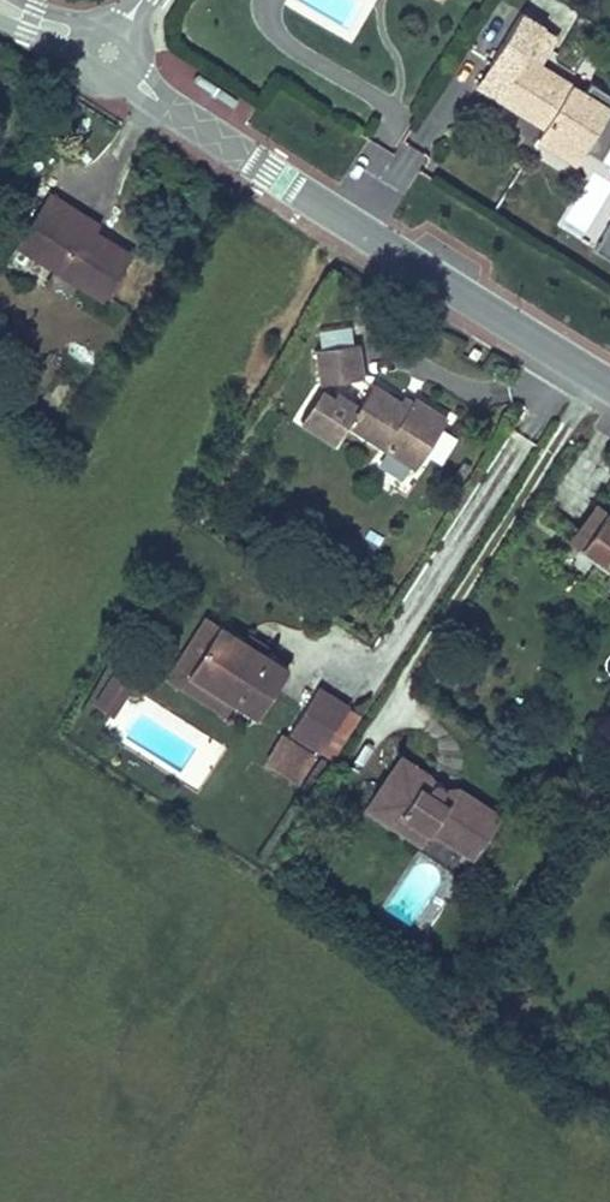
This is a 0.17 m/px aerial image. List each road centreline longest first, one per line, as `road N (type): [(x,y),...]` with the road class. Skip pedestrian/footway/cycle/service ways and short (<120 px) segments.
road 1 (unclassified): [(609,380),(160,96),(111,50)]
road 2 (unclassified): [(111,50),(0,1)]

